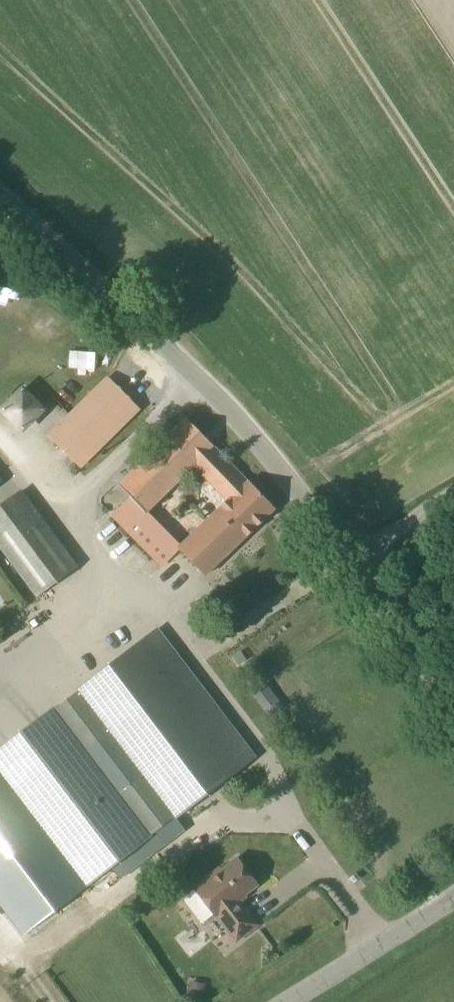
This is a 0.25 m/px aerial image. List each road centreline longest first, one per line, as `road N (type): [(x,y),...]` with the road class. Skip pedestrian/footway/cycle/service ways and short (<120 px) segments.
road 1 (tertiary): [(356,565),(199,361),(0,183)]
road 2 (tertiary): [(284,1001),(453,895)]
road 3 (tertiary): [(453,714),(356,565)]

